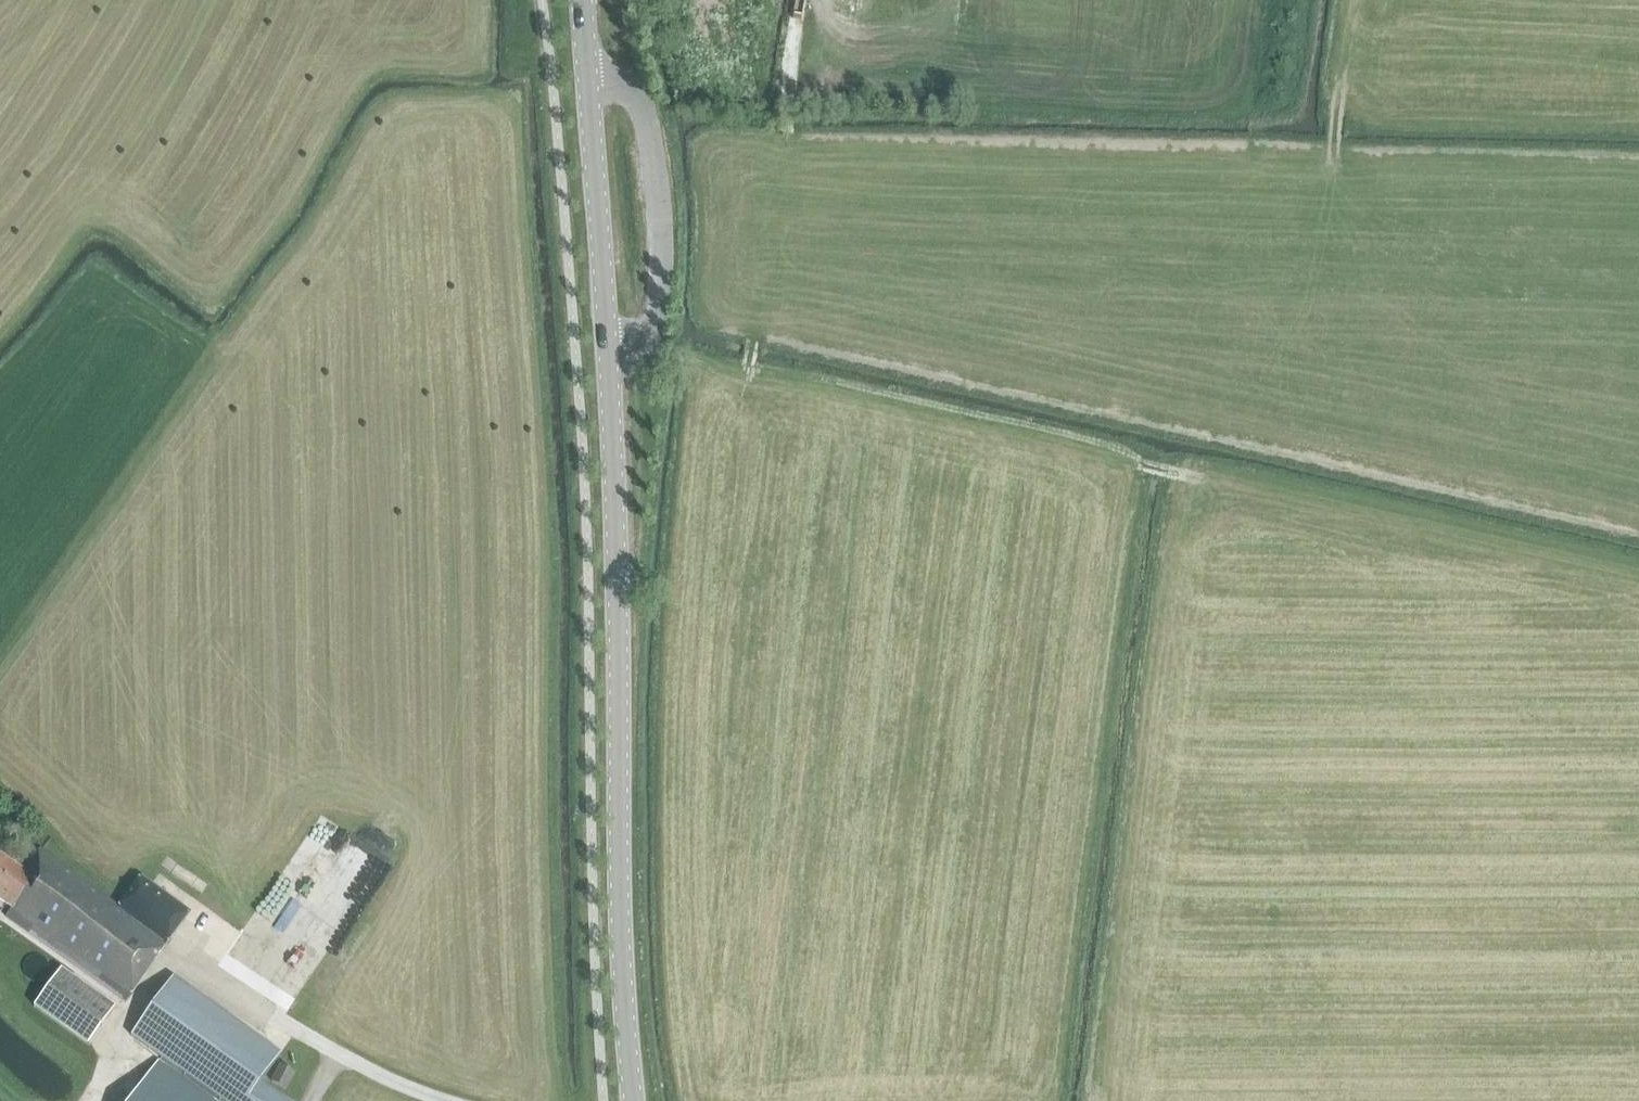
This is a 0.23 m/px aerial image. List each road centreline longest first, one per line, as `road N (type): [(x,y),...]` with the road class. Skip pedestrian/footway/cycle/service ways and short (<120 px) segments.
road 1 (secondary): [(634,1100),(621,955),(607,353)]
road 2 (unclassified): [(607,353),(642,336),(658,314),(661,227),(644,113),(586,67)]
road 3 (secondary): [(607,353),(586,67)]

